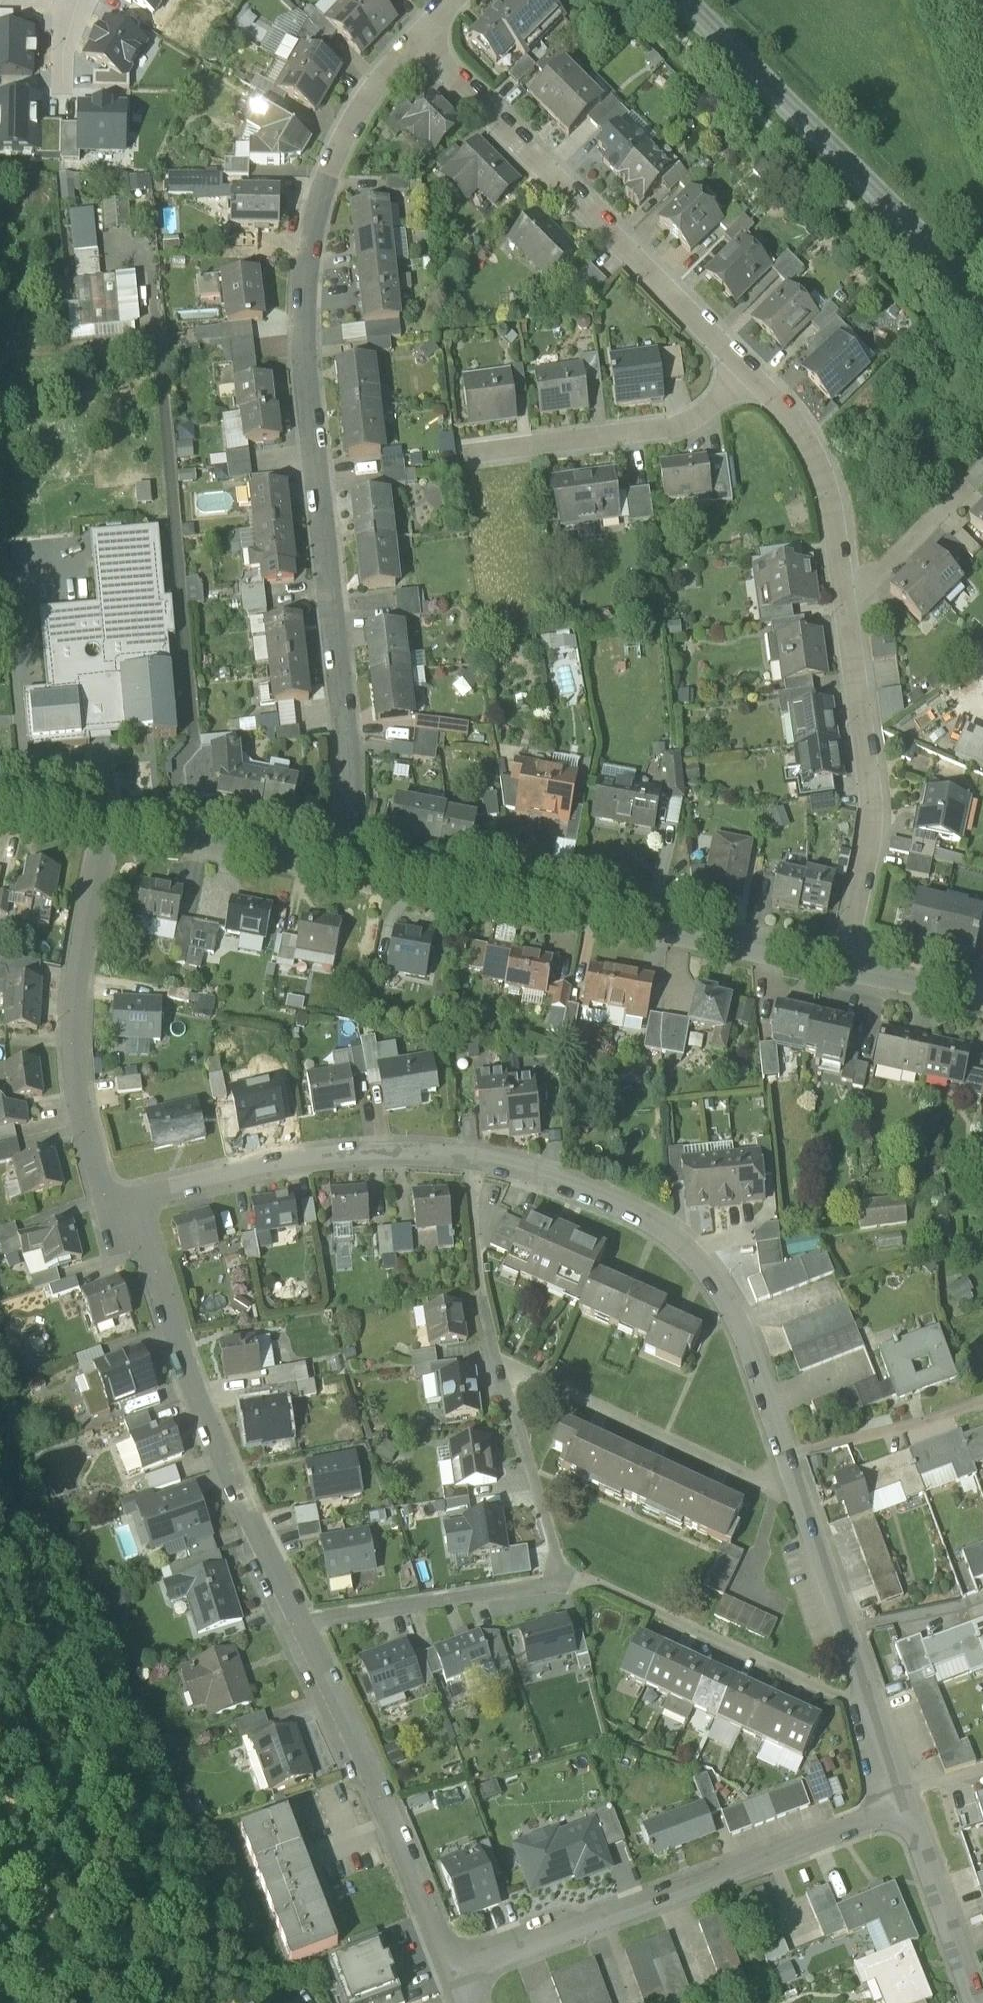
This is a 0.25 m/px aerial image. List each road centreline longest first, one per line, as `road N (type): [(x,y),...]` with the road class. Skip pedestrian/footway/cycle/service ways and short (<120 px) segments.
road 1 (residential): [(421,36),(355,118),(311,243),(304,349),(352,763),(336,867)]
road 2 (residential): [(903,1802),(717,1281),(670,1230),(573,1186),(466,1160)]
road 3 (residential): [(298,1625),(563,1582),(479,1290),(466,1160)]
road 4 (residential): [(837,962),(336,867)]
road 5 (residential): [(450,1978),(903,1802)]
road 6 (residential): [(746,373),(421,36)]
road 7 (residential): [(108,1205),(147,1253),(298,1625)]
road 8 (residential): [(982,303),(680,0)]
road 9 (residential): [(108,827),(78,972),(77,1086),(108,1205)]
road 10 (residential): [(298,1625),(450,1978)]
road 11 (residential): [(837,962),(871,809),(846,602)]
road 12 (residential): [(466,1160),(319,1156),(108,1205)]
road 13 (residential): [(746,373),(700,413),(660,429),(465,454)]
road 14 (residential): [(846,602),(821,451),(746,373)]
road 15 (residential): [(336,867),(108,827)]
road 16 (residential): [(973,2002),(903,1802)]
road 17 (residential): [(846,602),(982,471)]
road 18 (residential): [(982,999),(837,962)]

